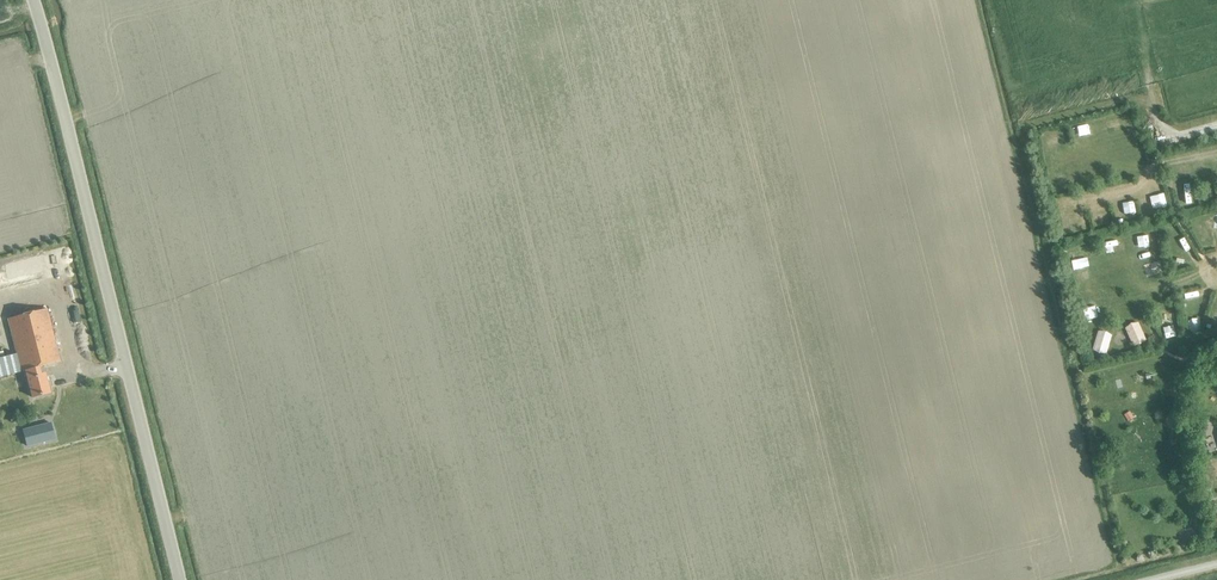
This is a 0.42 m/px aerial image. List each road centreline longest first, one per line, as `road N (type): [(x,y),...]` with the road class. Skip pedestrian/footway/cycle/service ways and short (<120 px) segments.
road 1 (unclassified): [(179,579),(33,0)]

